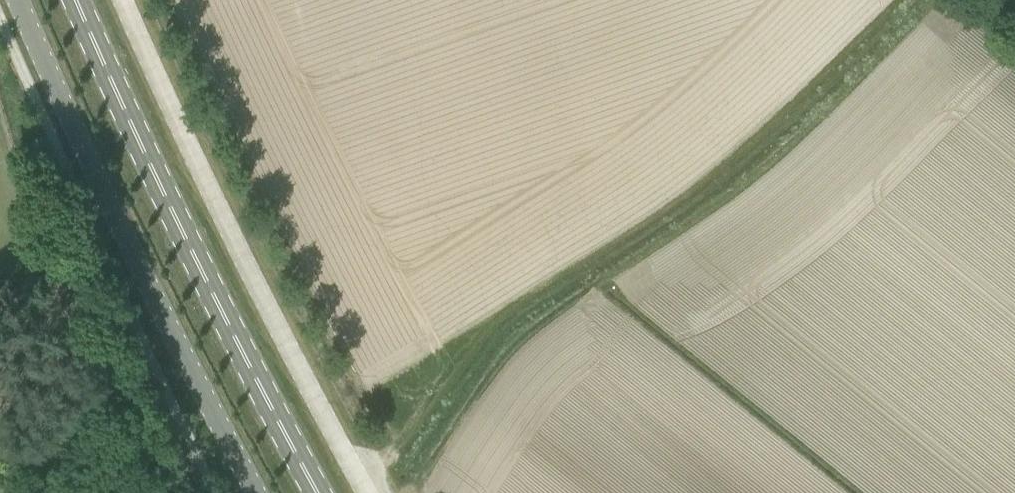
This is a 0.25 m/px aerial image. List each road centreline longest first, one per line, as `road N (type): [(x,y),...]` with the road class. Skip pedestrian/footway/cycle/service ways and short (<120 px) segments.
road 1 (unclassified): [(370,492),(265,303),(126,0)]
road 2 (primary): [(316,492),(77,0)]
road 3 (tertiary): [(20,0),(150,288),(257,492)]

